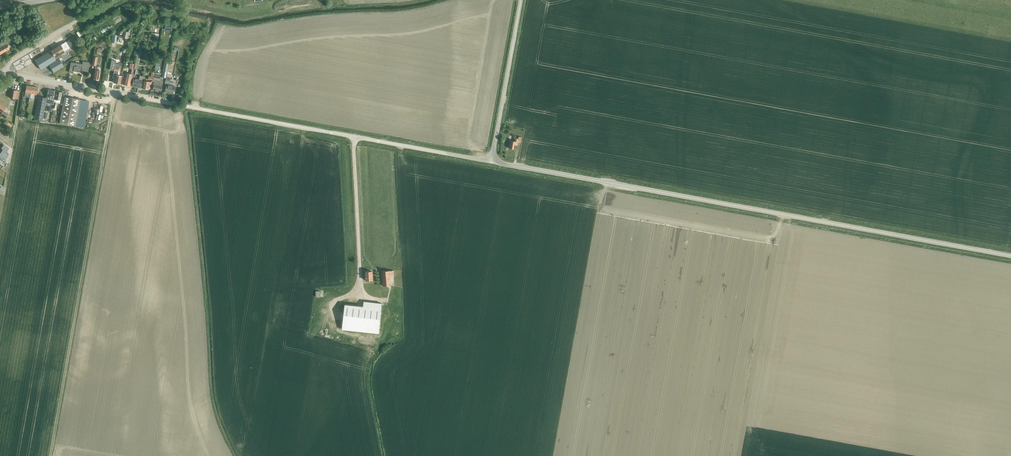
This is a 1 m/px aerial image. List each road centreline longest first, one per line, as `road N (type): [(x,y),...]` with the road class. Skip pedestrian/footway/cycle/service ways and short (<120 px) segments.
road 1 (unclassified): [(1010,256),(492,162)]
road 2 (track): [(50,455),(115,93)]
road 3 (unclassified): [(492,162),(188,107)]
road 4 (residential): [(188,107),(6,73)]
road 5 (unclassified): [(492,162),(521,0)]
road 6 (residential): [(6,73),(13,59),(115,0)]

